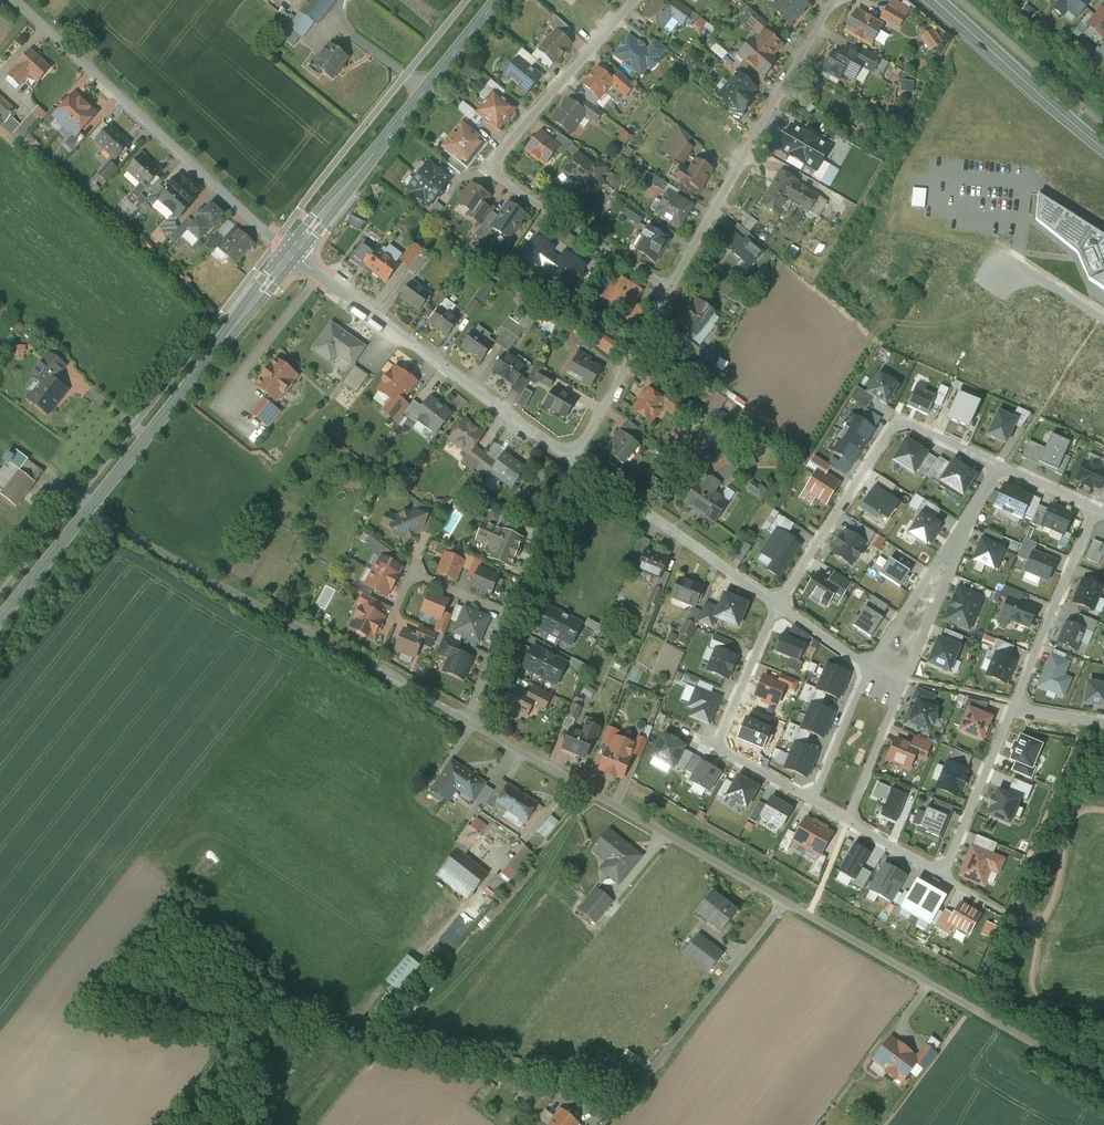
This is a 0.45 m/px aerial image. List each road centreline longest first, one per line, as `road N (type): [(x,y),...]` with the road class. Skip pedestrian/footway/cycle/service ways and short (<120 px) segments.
road 1 (residential): [(1103,1084),(467,724)]
road 2 (residential): [(467,724),(88,511)]
road 3 (residential): [(635,0),(495,167),(505,182),(669,291)]
road 4 (residential): [(291,254),(16,0)]
road 5 (residential): [(291,254),(573,461)]
road 6 (residential): [(669,291),(836,0)]
road 7 (residential): [(778,604),(900,420),(1000,465)]
road 8 (tertiary): [(291,254),(499,0)]
road 9 (tertiary): [(88,511),(291,254)]
road 10 (residential): [(778,604),(718,745),(811,800)]
road 11 (residential): [(573,461),(778,604)]
road 12 (secondary): [(934,0),(1103,149)]
road 13 (residential): [(1095,509),(1016,705)]
road 14 (residential): [(980,494),(869,667)]
road 15 (residential): [(980,494),(906,679)]
road 16 (residential): [(573,461),(669,291)]
road 17 (residential): [(1016,705),(942,878)]
road 18 (residential): [(512,618),(573,461)]
road 19 (residential): [(906,679),(848,822)]
road 20 (residential): [(512,618),(413,572),(395,611)]
road 21 (residential): [(869,667),(811,800)]
road 22 (tertiary): [(0,622),(88,511)]

